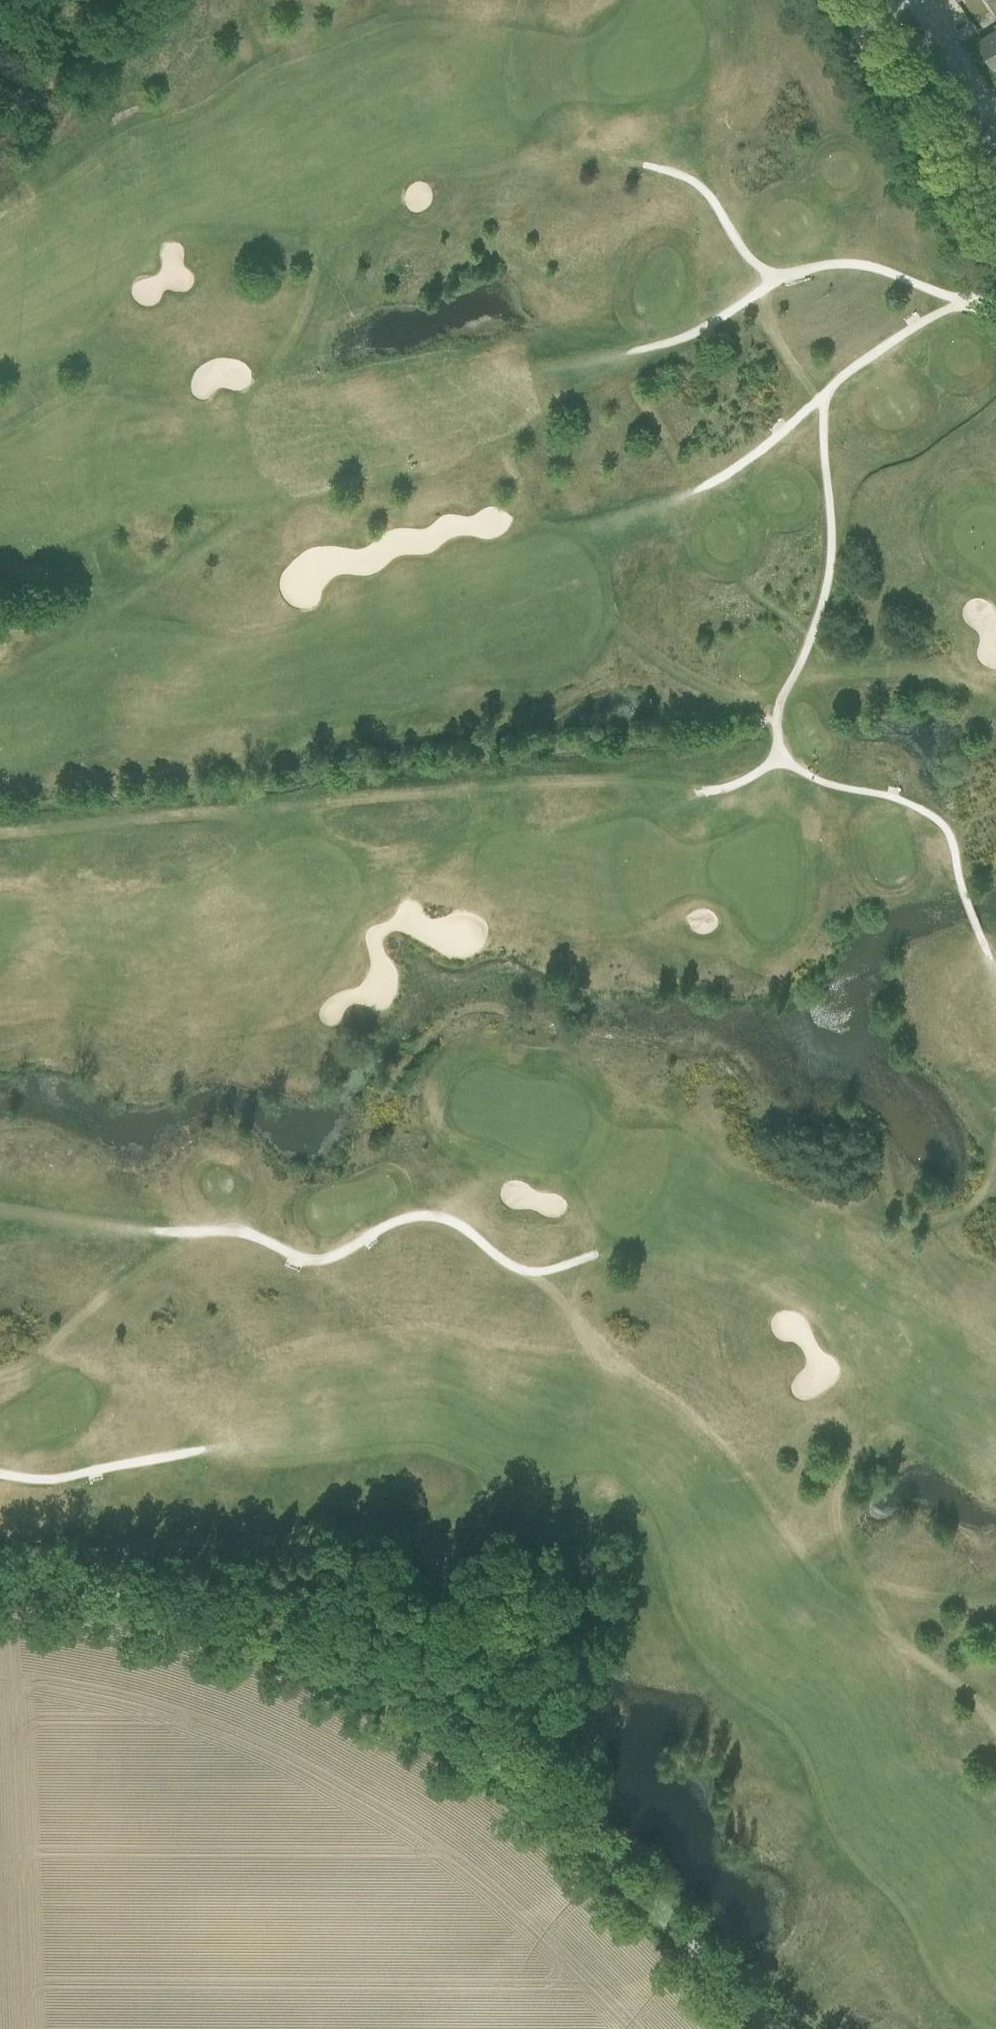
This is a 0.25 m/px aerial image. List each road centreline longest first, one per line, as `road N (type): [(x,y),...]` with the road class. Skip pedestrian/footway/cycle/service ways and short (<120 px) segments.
road 1 (unclassified): [(781,2028),(540,1786),(310,1639),(176,1594),(0,1585)]
road 2 (unclassified): [(995,251),(831,0)]

